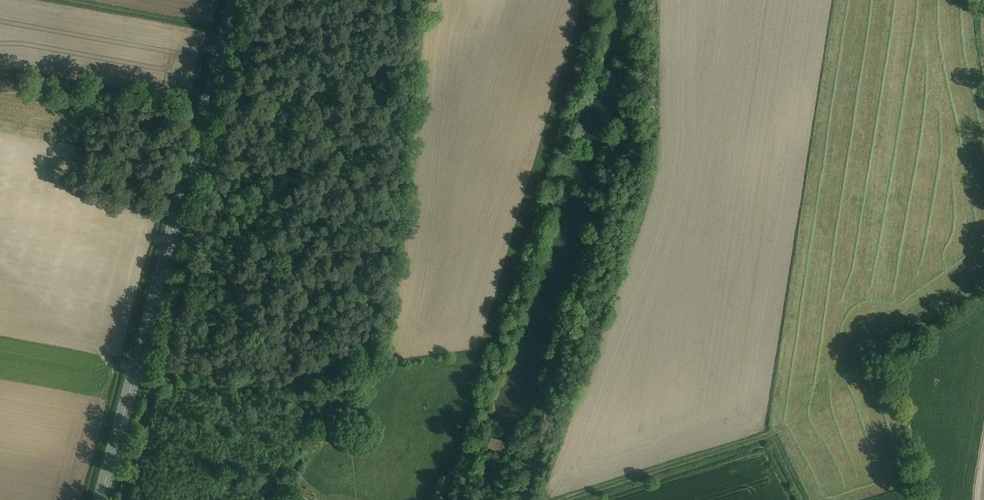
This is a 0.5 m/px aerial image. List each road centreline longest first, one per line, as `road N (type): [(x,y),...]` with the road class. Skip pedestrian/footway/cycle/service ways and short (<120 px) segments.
road 1 (tertiary): [(236,0),(101,499)]
road 2 (track): [(775,436),(575,499)]

